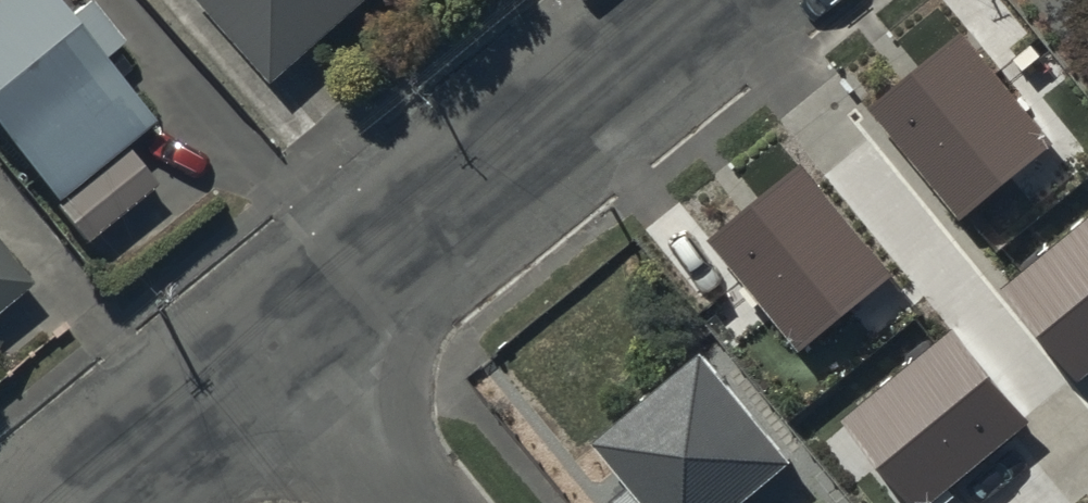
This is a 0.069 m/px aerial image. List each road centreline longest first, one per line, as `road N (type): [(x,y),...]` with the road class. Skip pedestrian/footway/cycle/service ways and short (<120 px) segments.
road 1 (tertiary): [(283,353),(705,0)]
road 2 (tertiary): [(101,502),(283,353)]
road 3 (unclassified): [(405,502),(283,353)]

